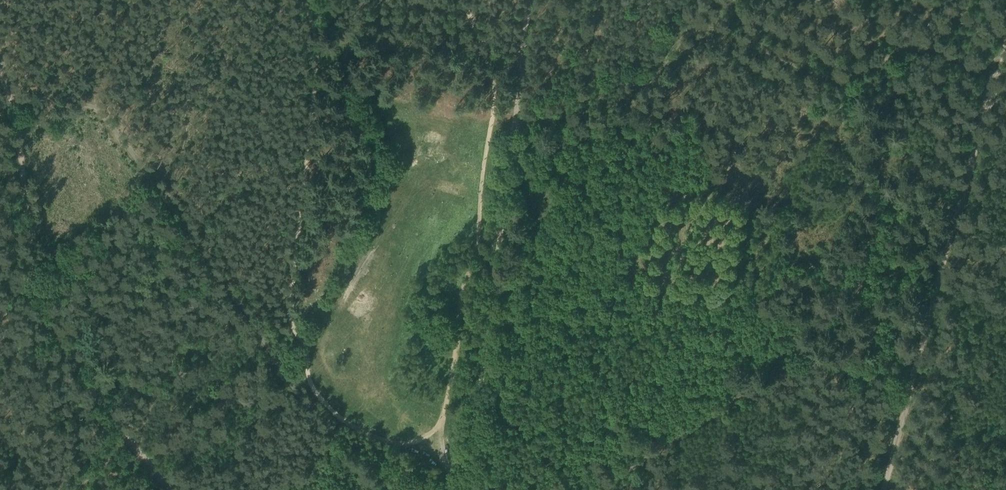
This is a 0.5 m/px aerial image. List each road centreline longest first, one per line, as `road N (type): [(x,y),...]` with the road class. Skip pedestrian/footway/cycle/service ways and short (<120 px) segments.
road 1 (track): [(0,76),(16,123),(43,326),(131,442)]

